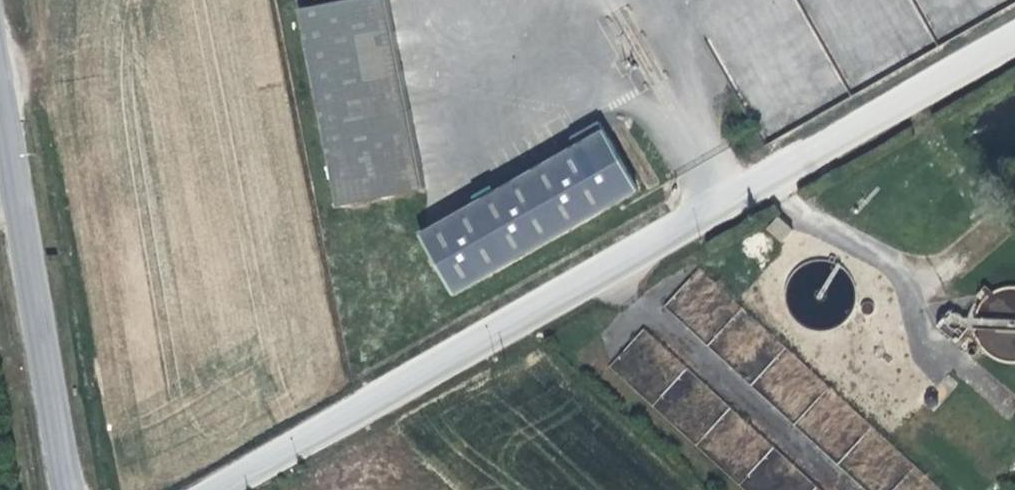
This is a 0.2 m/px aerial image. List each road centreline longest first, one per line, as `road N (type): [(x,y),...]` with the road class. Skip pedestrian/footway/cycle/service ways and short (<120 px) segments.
road 1 (unclassified): [(188,489),(1014,33)]
road 2 (tertiary): [(59,489),(0,147)]

